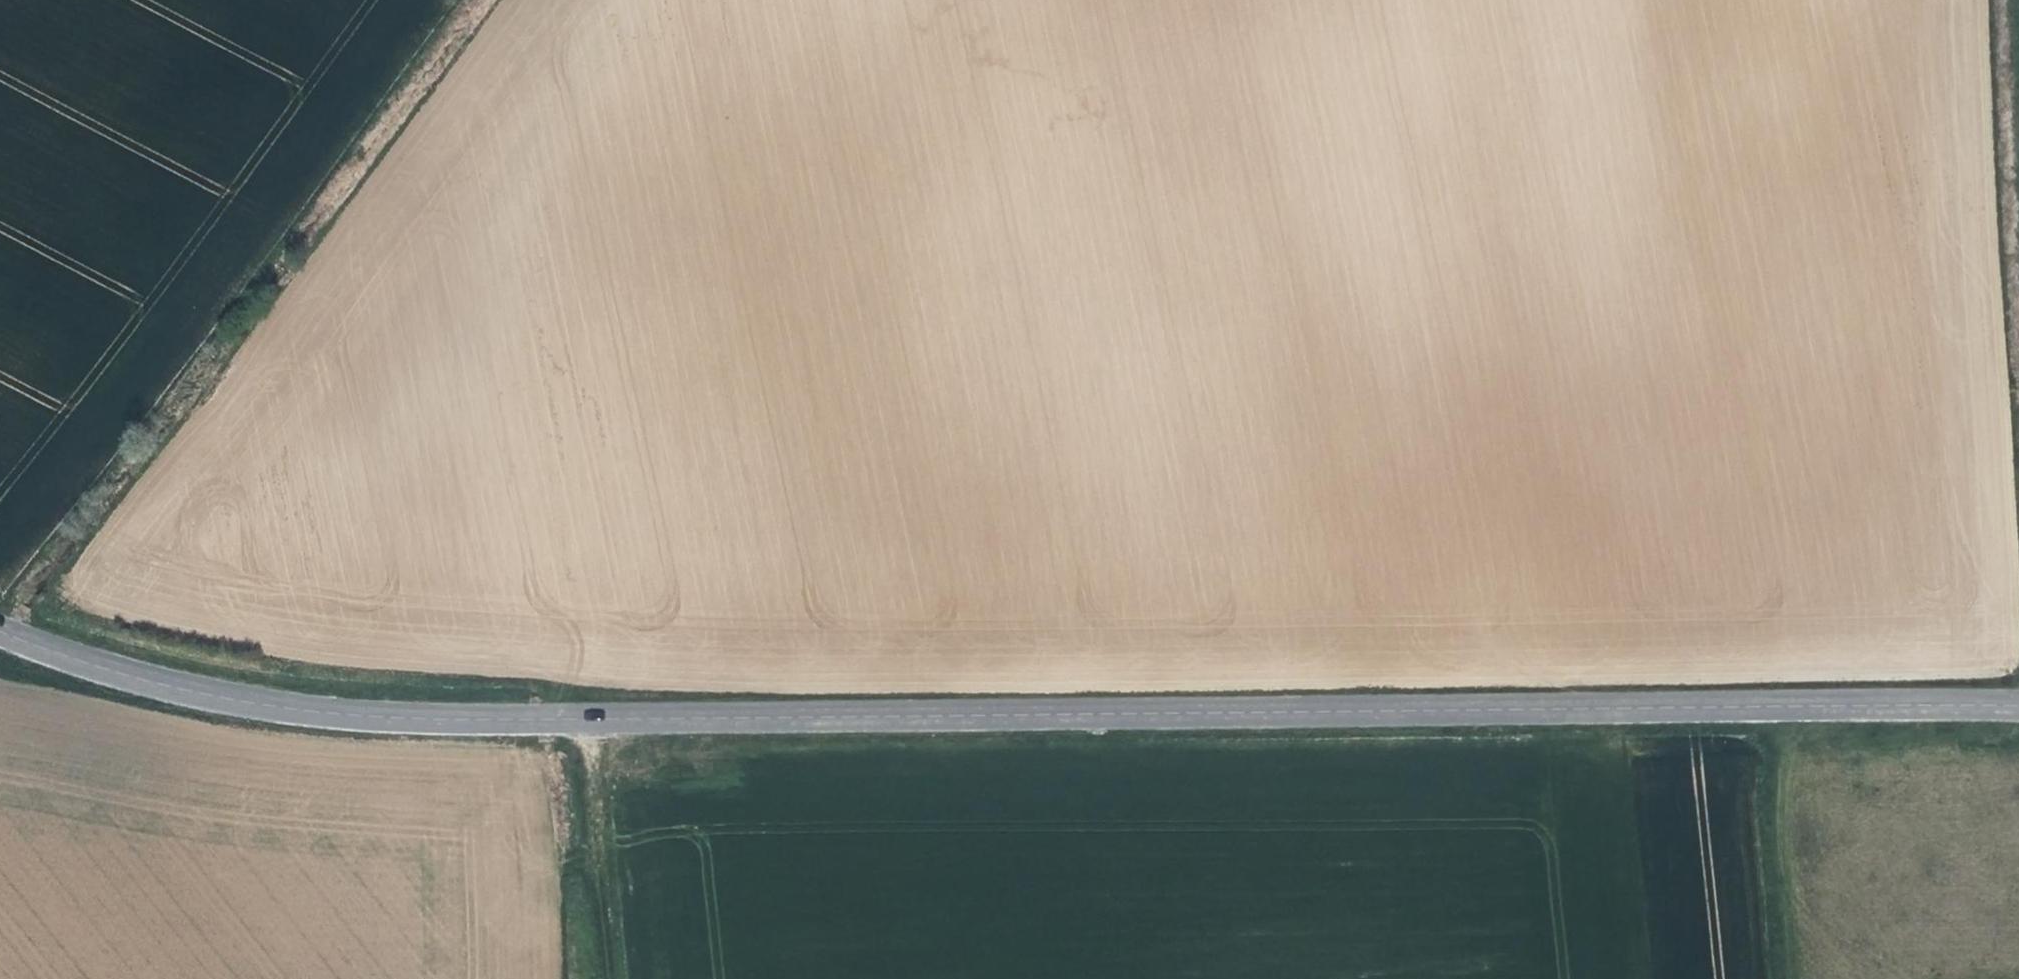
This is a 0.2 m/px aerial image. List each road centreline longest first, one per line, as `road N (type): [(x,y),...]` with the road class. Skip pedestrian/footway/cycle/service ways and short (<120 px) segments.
road 1 (secondary): [(0,630),(149,681),(232,700),(414,717),(2018,706)]

